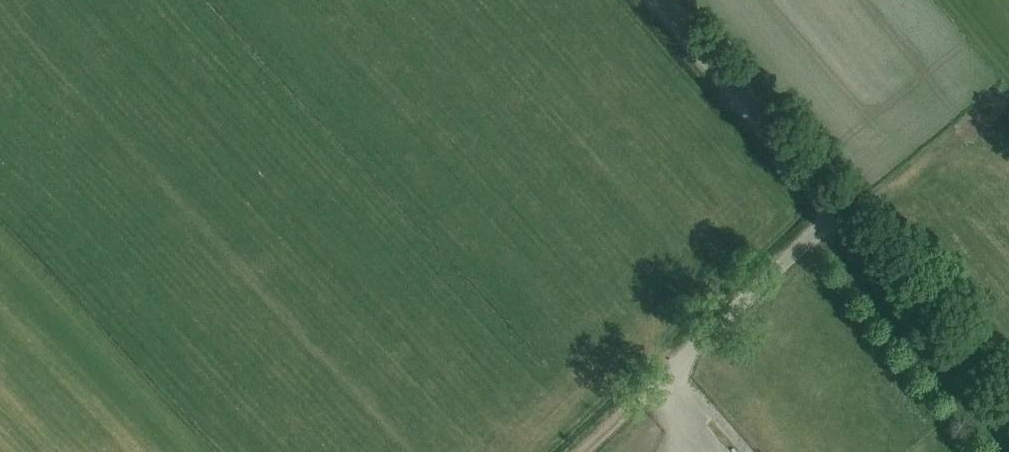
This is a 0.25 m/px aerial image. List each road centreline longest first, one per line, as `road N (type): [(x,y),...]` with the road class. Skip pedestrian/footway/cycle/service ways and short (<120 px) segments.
road 1 (unclassified): [(1008,413),(661,0)]
road 2 (track): [(839,211),(582,451)]

